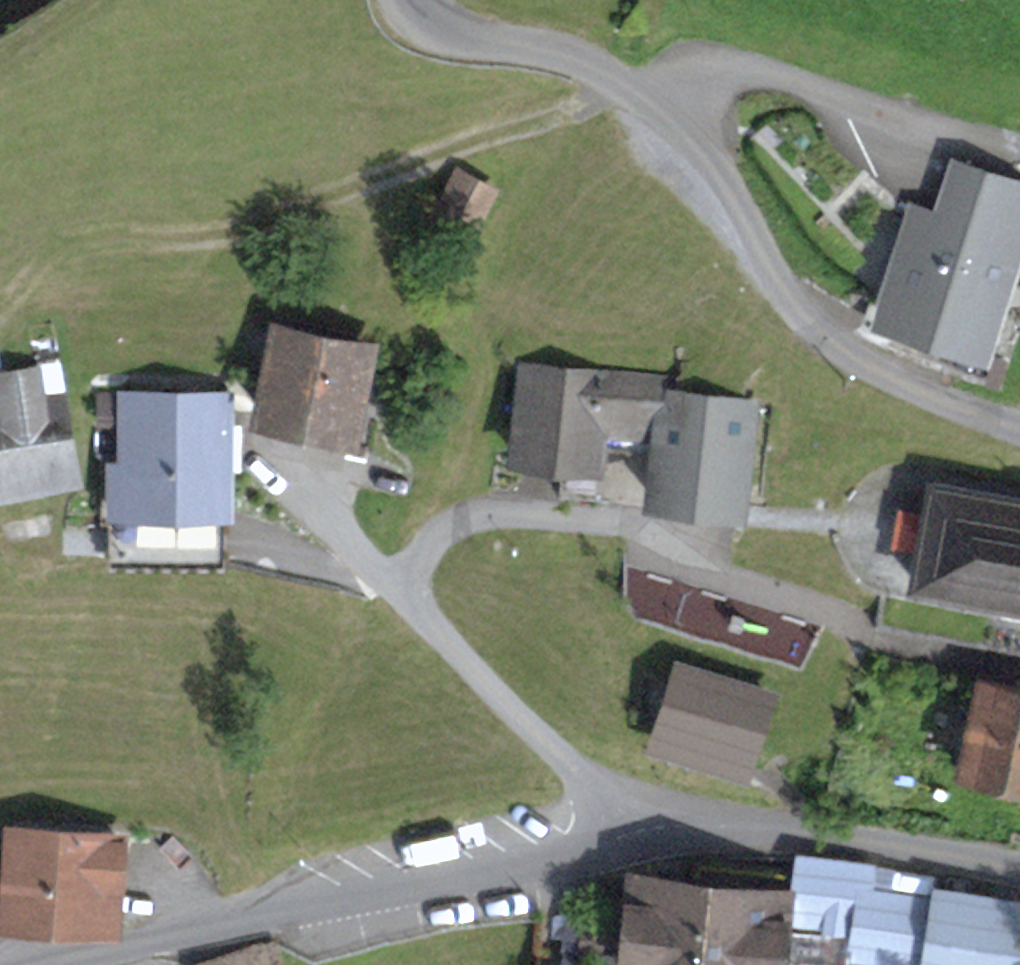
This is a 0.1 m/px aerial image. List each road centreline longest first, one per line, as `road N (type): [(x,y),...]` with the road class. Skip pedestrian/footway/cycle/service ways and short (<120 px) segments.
road 1 (residential): [(856,621),(698,570),(632,526),(485,515),(423,541),(394,590),(643,838)]
road 2 (unclassified): [(420,0),(428,21),(467,44),(592,61),(653,99),(721,162),(788,303),(896,382),(1019,429)]
road 3 (track): [(653,99),(549,118),(454,148),(239,232),(172,242),(95,239),(47,263),(7,308)]
road 4 (unclassified): [(643,838),(45,964)]
road 5 (unclassified): [(1019,868),(785,829),(643,838)]

